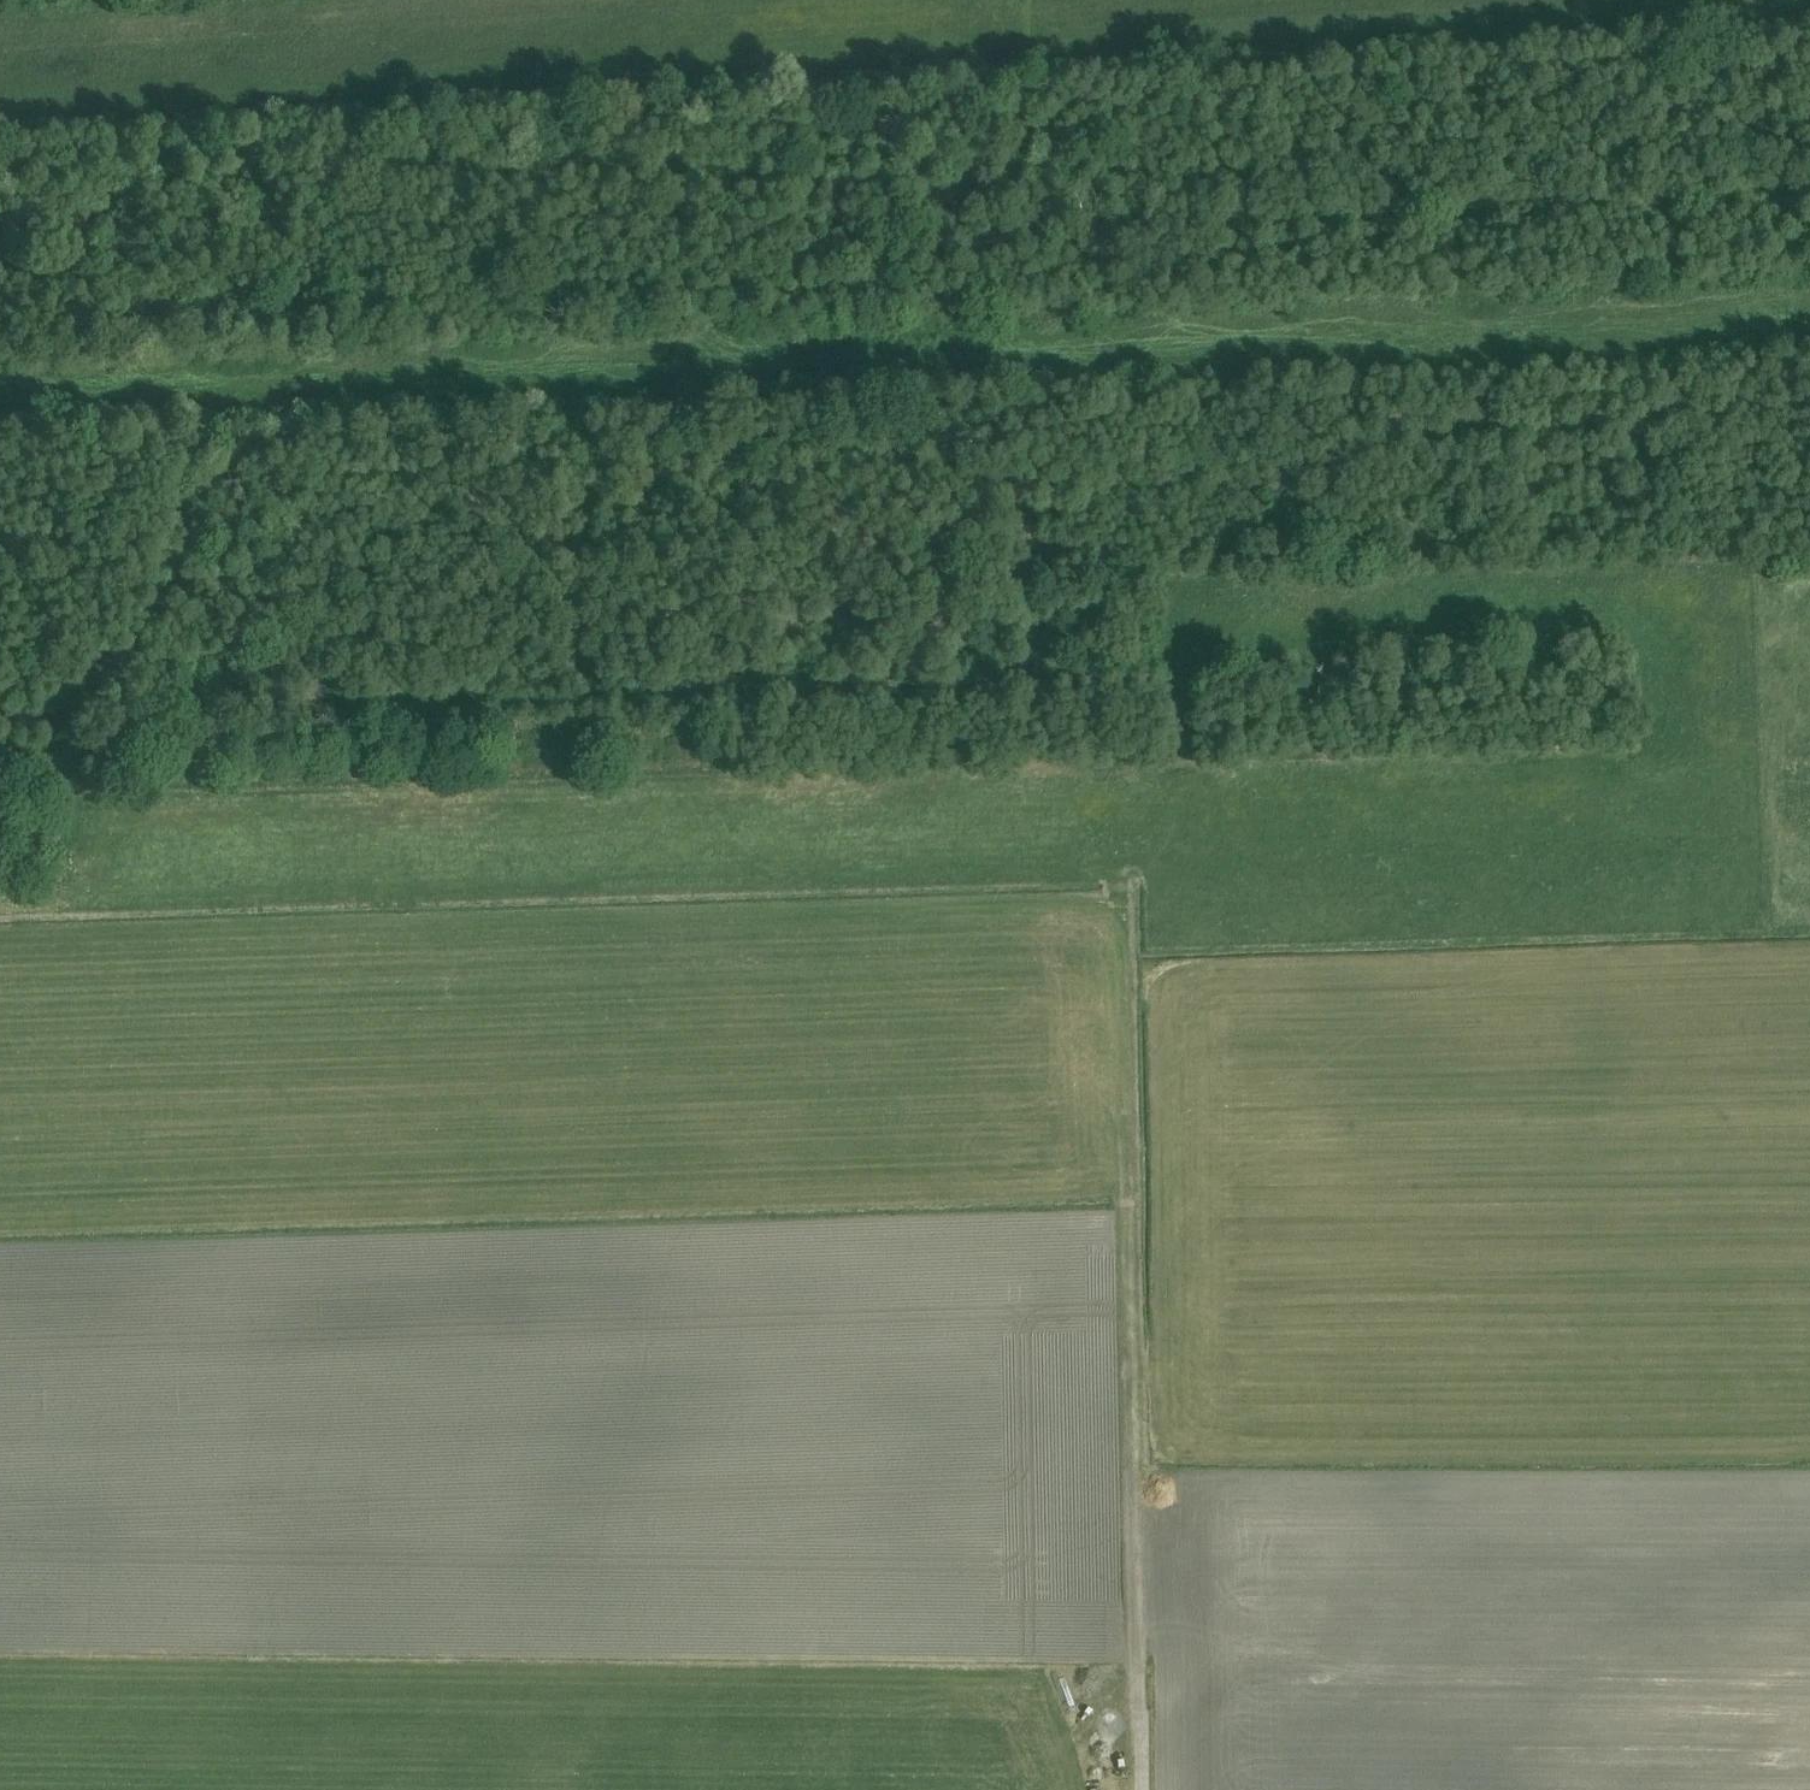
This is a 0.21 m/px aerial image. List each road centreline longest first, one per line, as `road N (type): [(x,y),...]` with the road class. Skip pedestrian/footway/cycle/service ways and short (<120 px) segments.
road 1 (track): [(0,722),(1029,686)]
road 2 (track): [(1029,686),(1191,686)]

